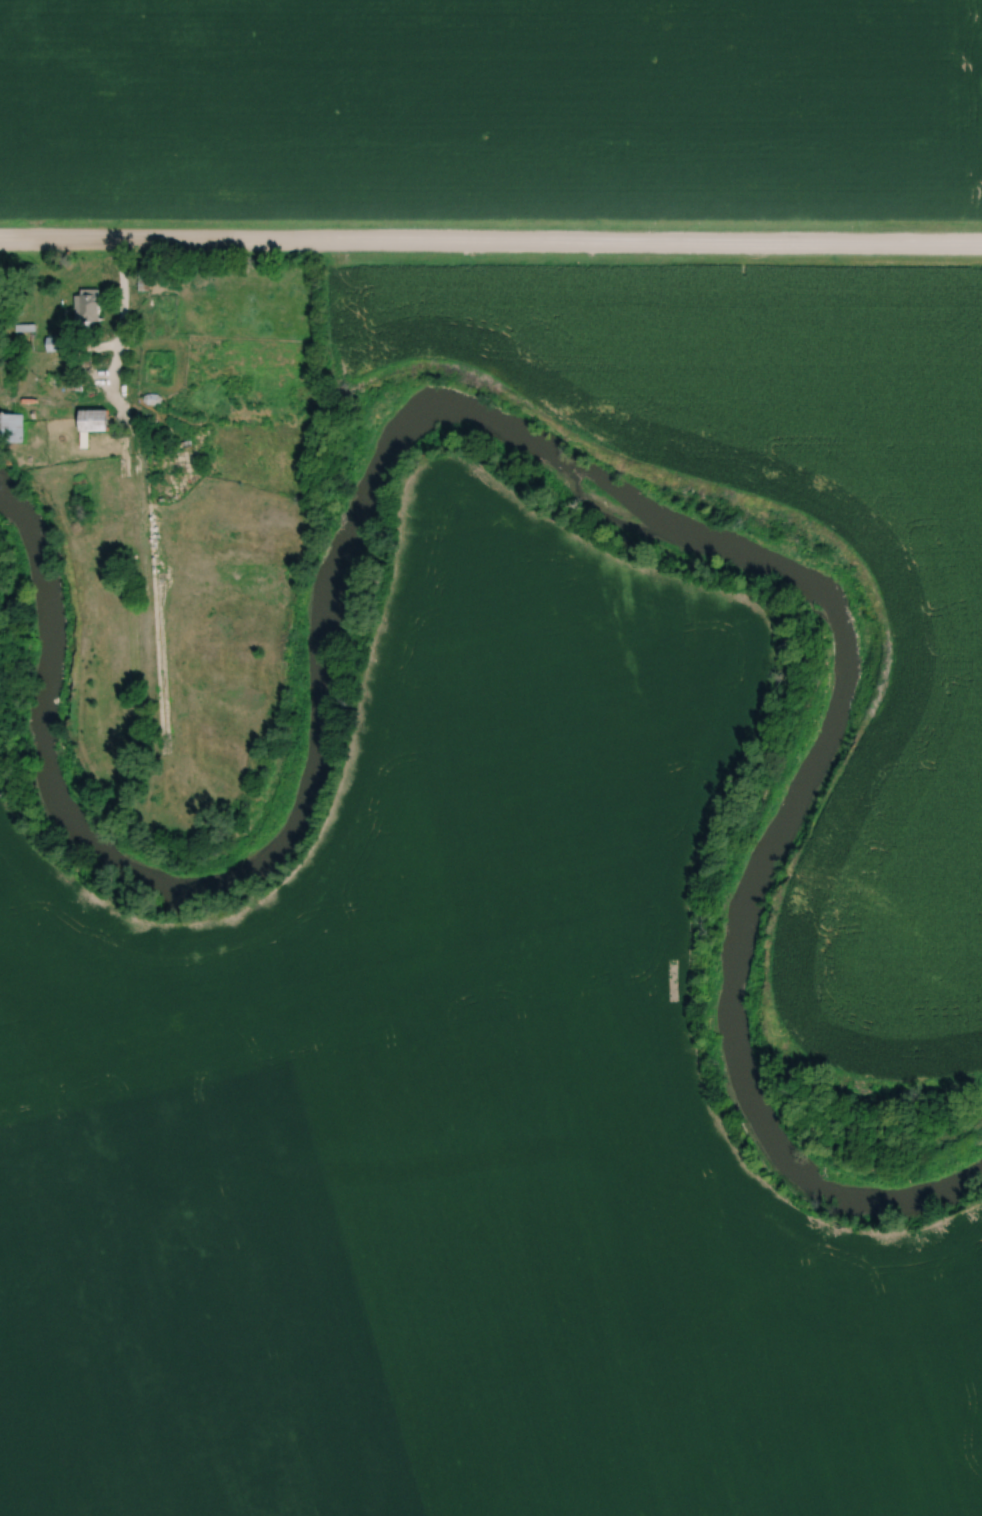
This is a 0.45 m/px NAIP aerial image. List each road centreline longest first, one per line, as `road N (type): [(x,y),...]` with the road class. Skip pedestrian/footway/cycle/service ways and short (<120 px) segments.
road 1 (residential): [(0,242),(981,244)]

